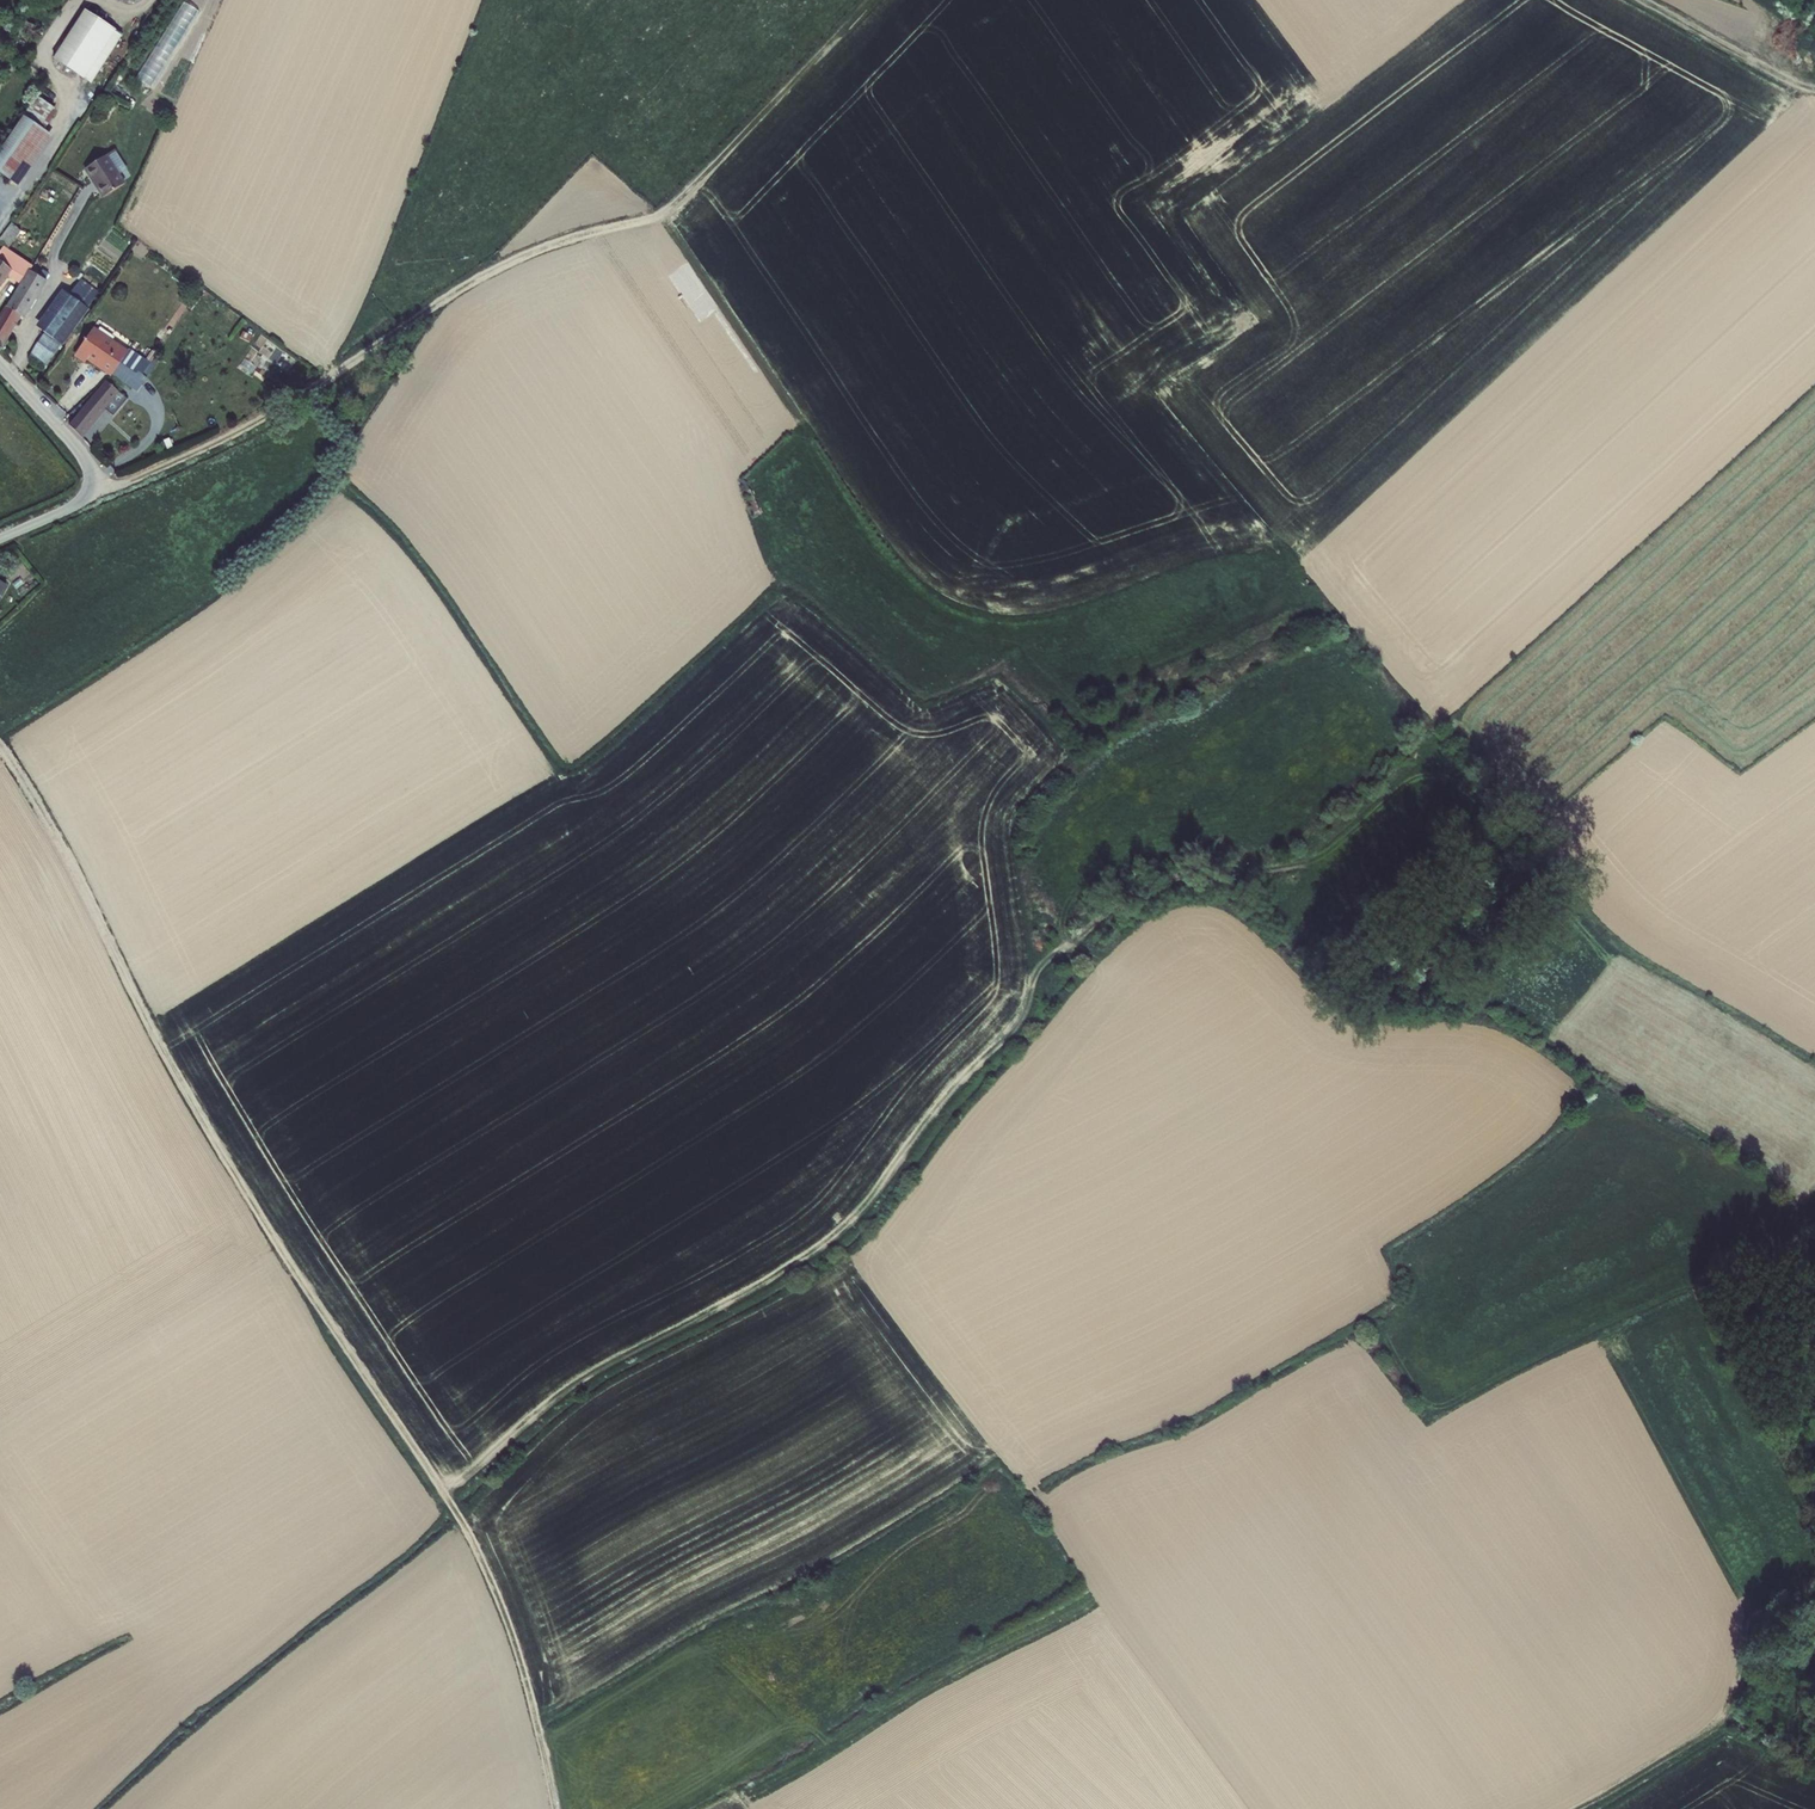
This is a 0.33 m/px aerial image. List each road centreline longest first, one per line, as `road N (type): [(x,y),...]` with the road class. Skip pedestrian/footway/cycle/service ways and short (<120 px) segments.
road 1 (track): [(0,748),(64,846),(248,1195),(450,1501),(490,1576),(524,1670),(554,1808)]
road 2 (track): [(87,492),(226,445),(495,275),(588,236),(671,217),(873,0)]
road 3 (residential): [(0,366),(88,463),(87,492)]

